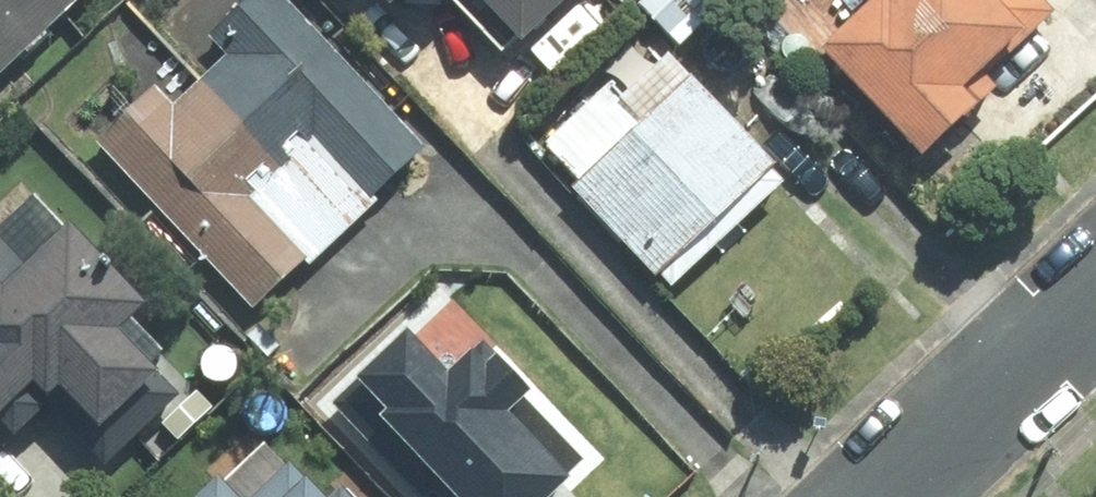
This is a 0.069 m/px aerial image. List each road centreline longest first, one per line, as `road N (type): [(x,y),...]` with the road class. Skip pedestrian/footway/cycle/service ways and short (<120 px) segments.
road 1 (residential): [(887,496),(1095,299)]

